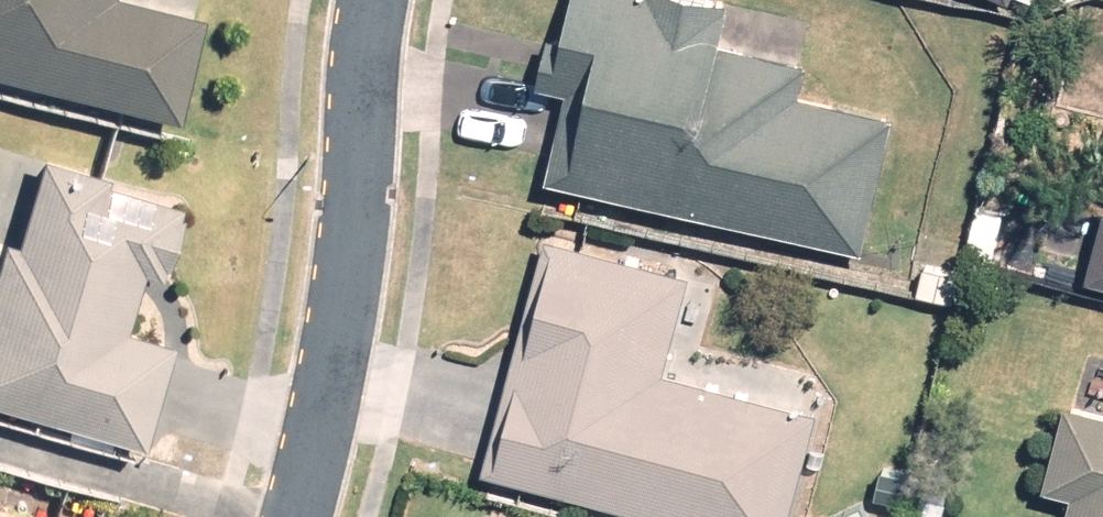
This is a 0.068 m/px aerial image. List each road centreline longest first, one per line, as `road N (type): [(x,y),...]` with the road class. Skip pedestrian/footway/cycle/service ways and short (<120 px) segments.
road 1 (residential): [(375,0),(364,38),(346,268),(300,516)]

